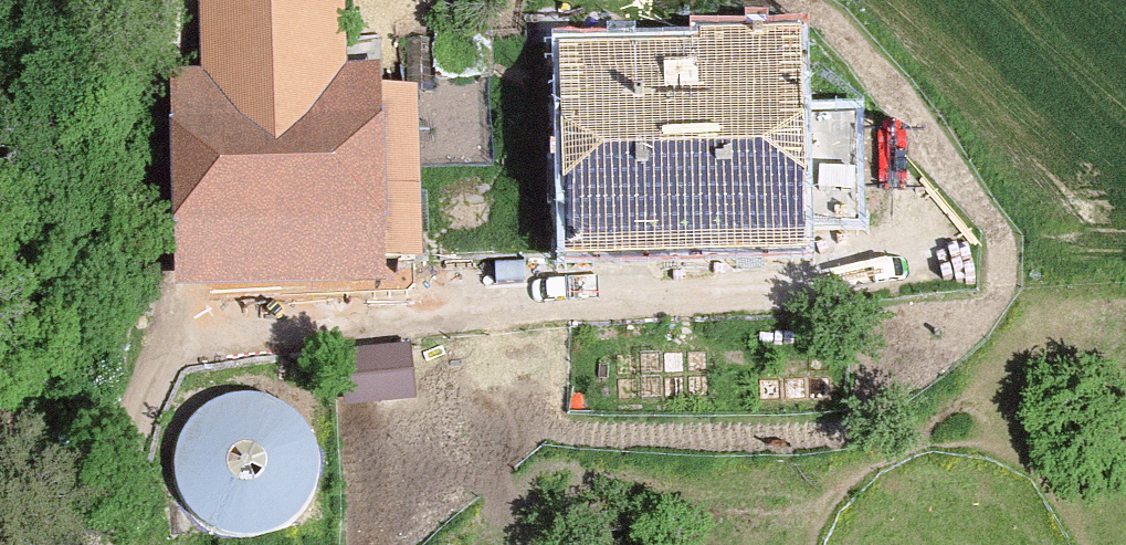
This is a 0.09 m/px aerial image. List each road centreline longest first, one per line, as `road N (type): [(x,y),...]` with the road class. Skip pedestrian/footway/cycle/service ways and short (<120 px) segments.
road 1 (track): [(170,311),(888,270)]
road 2 (track): [(170,311),(179,0)]
road 3 (track): [(788,0),(816,6),(884,128),(888,270)]
road 4 (track): [(90,544),(120,484),(170,311)]

